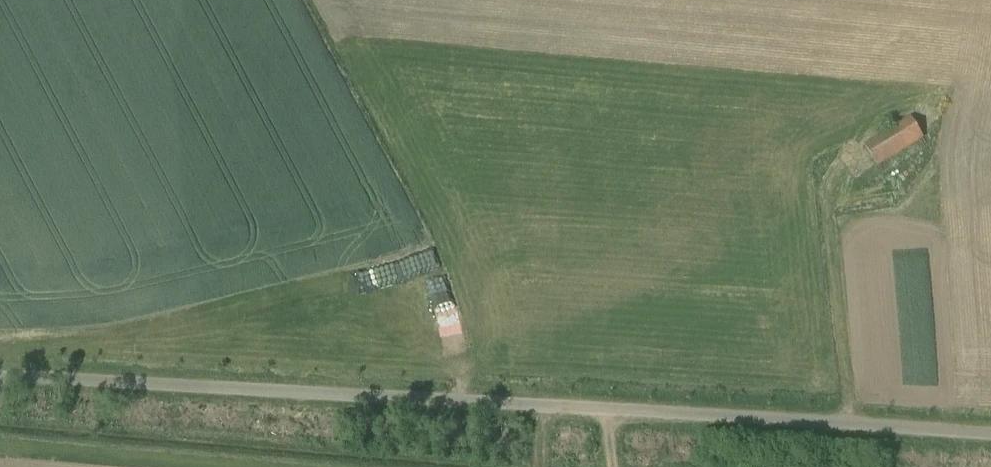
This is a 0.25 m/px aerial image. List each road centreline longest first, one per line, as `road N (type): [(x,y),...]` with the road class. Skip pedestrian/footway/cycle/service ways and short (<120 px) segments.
road 1 (unclassified): [(0,375),(990,435)]

